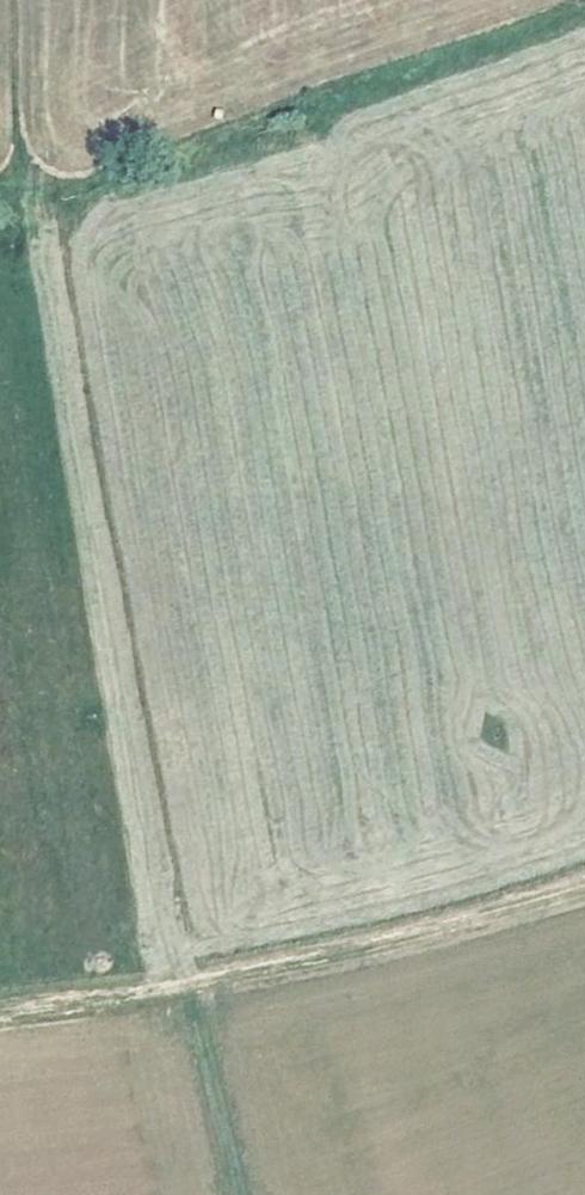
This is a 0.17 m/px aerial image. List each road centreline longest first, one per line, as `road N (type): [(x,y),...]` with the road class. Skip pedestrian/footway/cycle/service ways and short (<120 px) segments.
road 1 (track): [(0,1012),(340,954),(584,890)]

